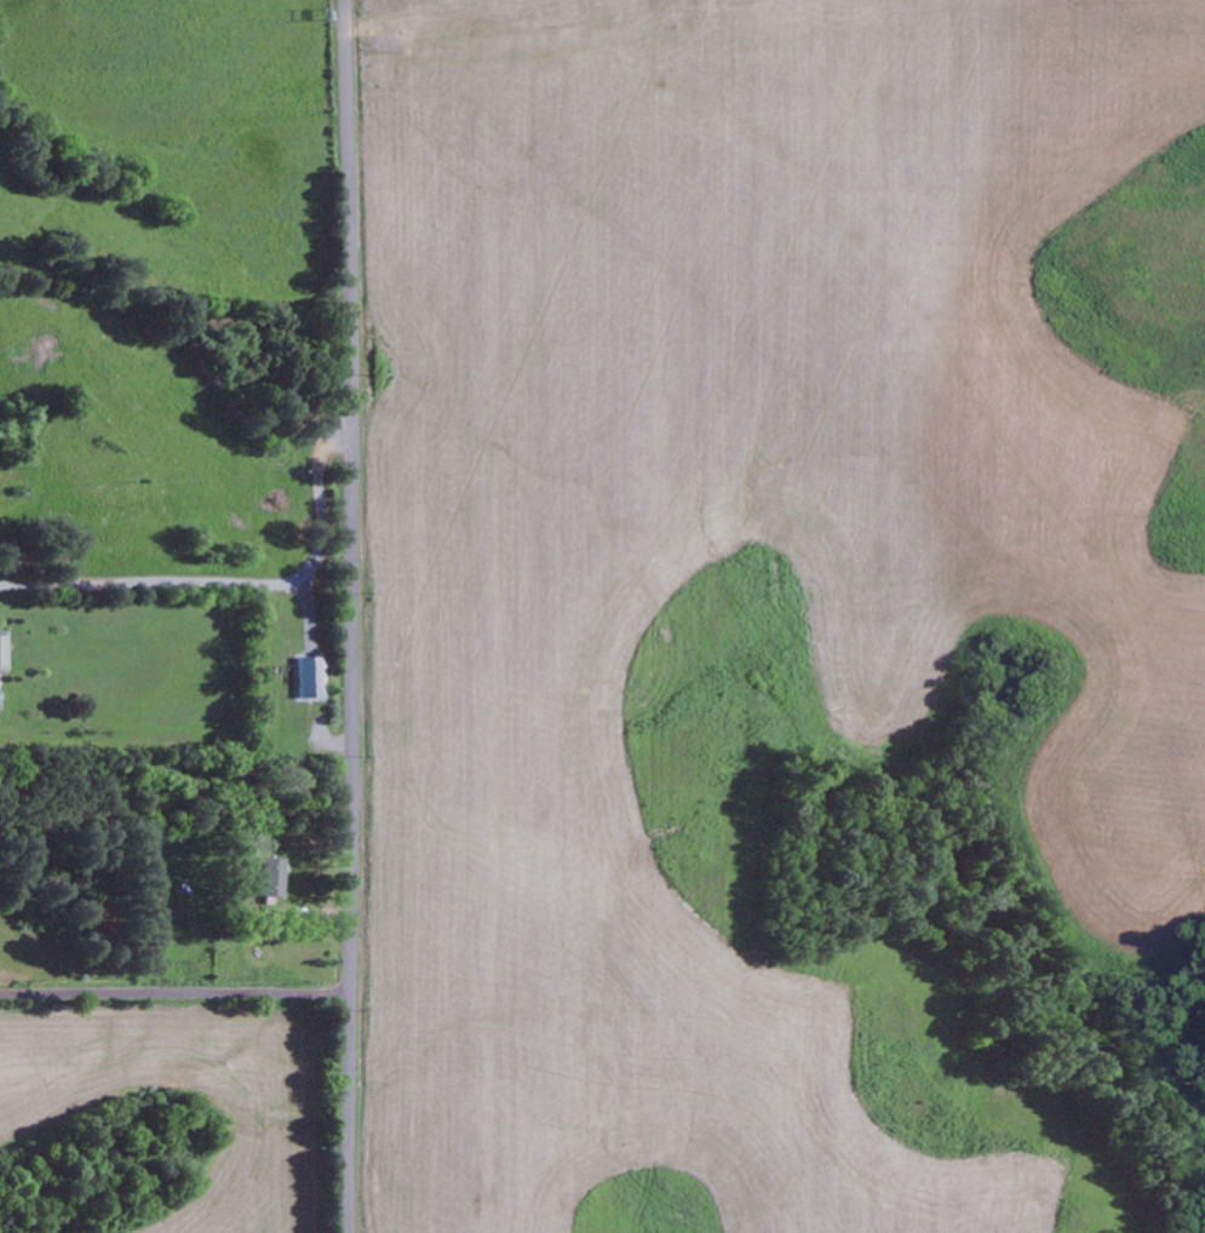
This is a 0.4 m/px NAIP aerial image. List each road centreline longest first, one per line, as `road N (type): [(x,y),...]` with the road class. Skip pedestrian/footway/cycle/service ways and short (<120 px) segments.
road 1 (residential): [(346,1232),(345,0)]
road 2 (residential): [(348,994),(0,994)]

